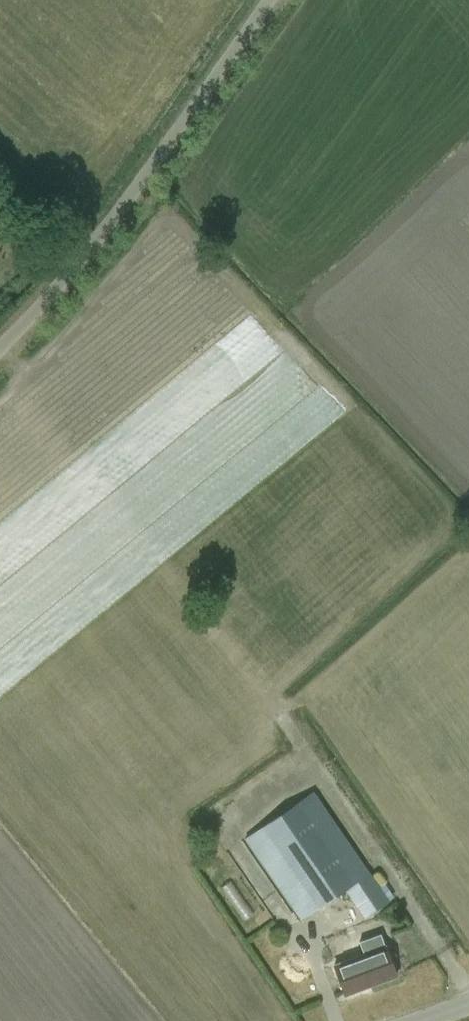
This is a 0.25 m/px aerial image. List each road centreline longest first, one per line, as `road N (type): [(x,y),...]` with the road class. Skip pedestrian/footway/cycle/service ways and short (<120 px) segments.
road 1 (unclassified): [(0,350),(110,215),(262,0)]

